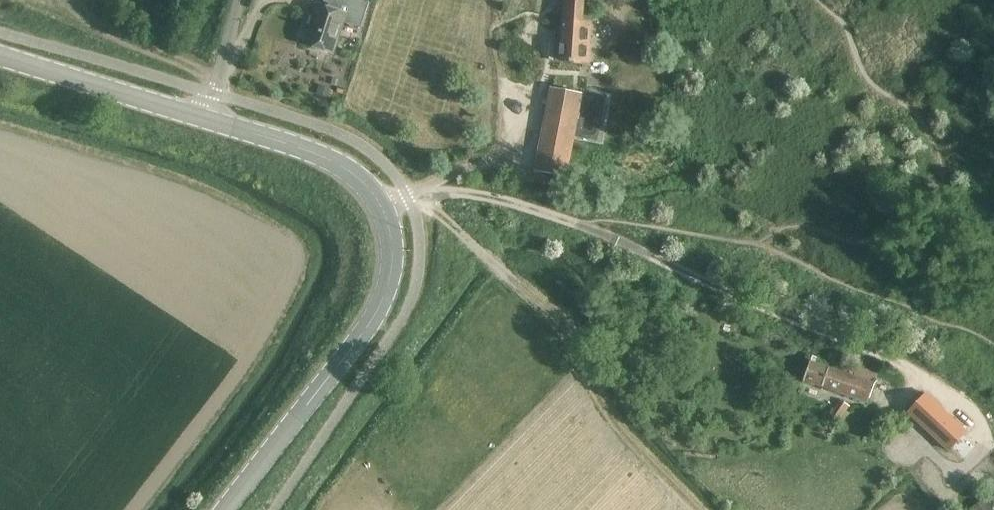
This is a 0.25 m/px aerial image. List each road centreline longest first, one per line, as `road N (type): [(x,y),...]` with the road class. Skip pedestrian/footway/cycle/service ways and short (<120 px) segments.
road 1 (secondary): [(224,509),(375,312),(391,266),(385,208)]
road 2 (unclassified): [(385,208),(426,186),(494,196),(657,259)]
road 3 (track): [(657,259),(910,370)]
road 4 (secondary): [(204,118),(0,53)]
road 5 (secondary): [(385,208),(351,171),(320,155),(204,118)]
road 6 (unclassified): [(204,118),(243,0)]

